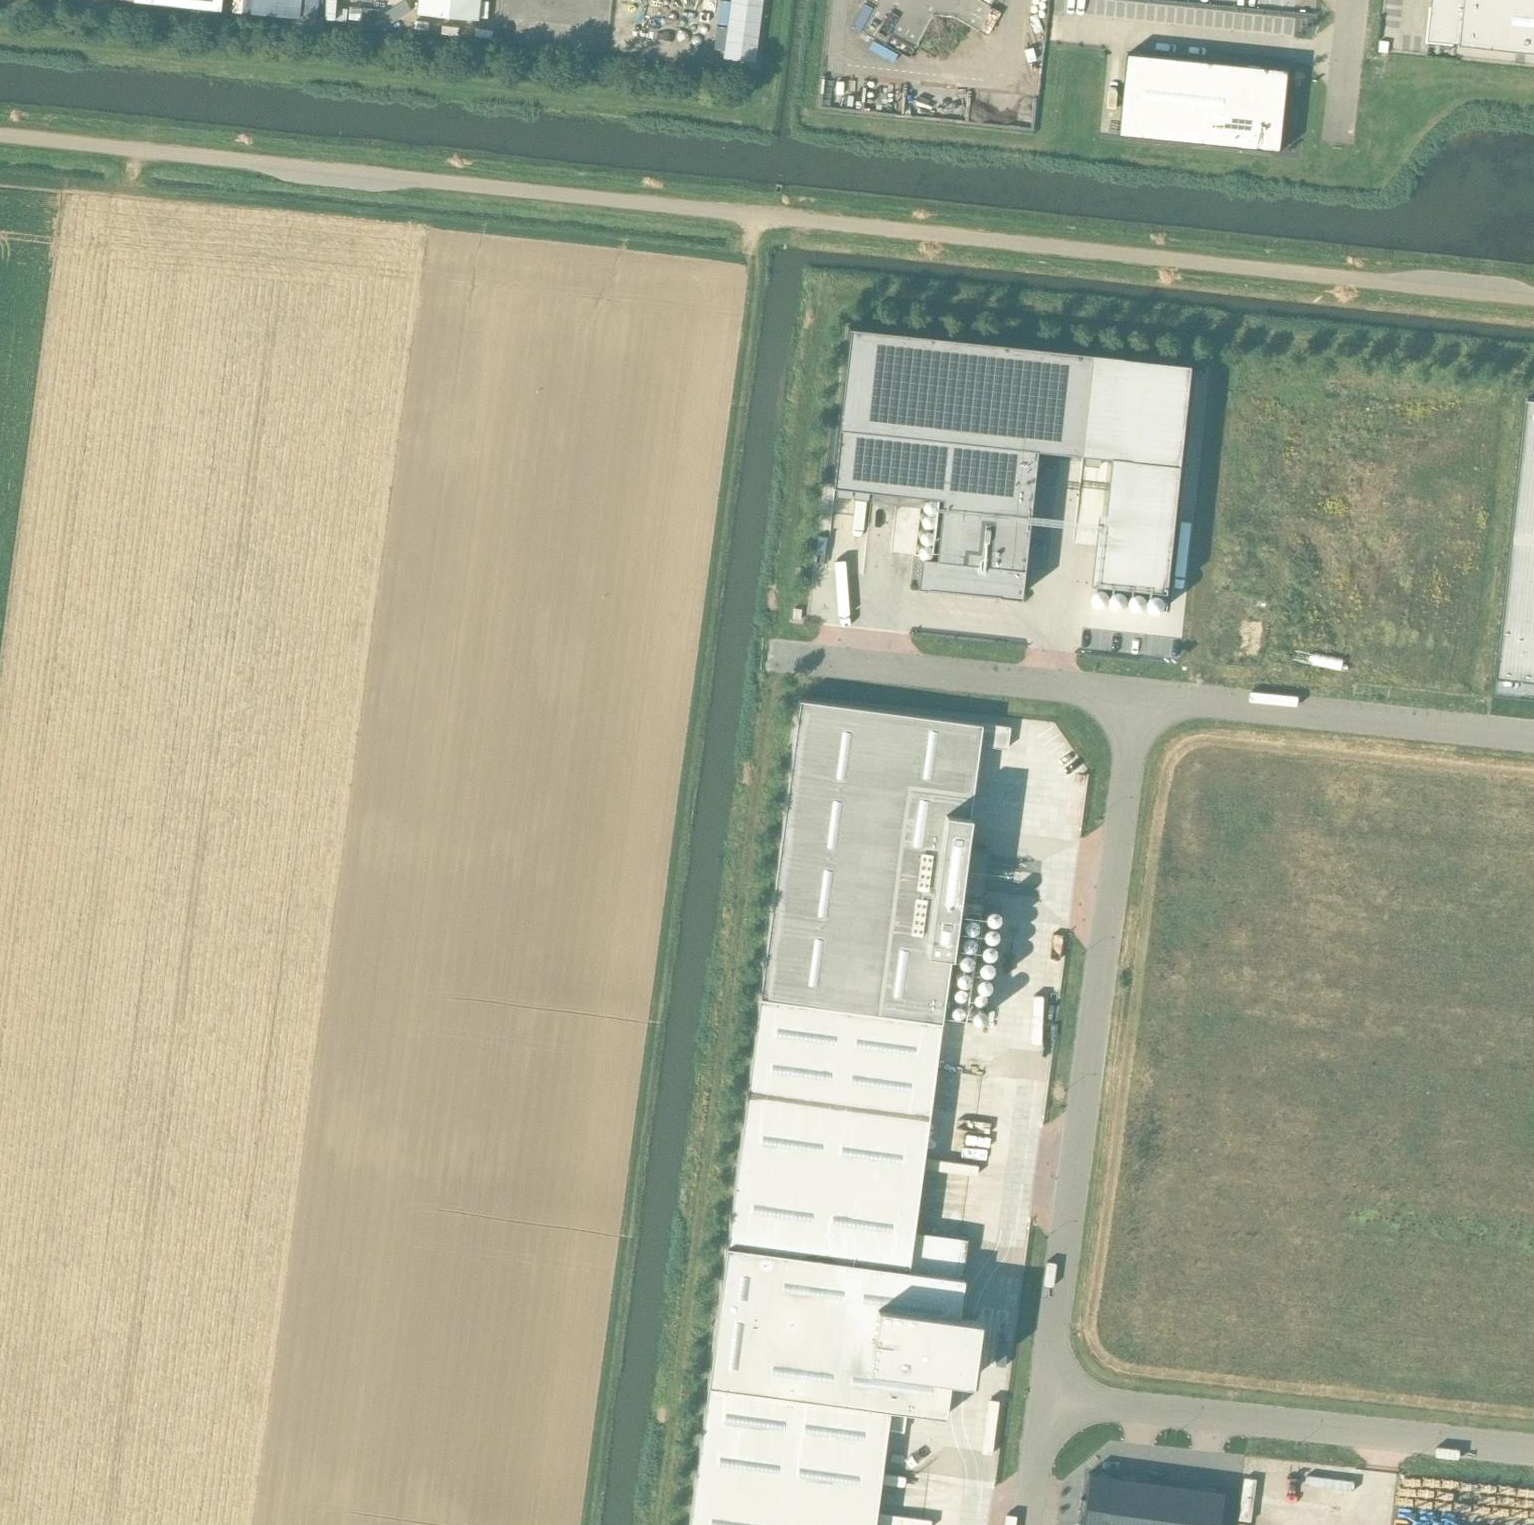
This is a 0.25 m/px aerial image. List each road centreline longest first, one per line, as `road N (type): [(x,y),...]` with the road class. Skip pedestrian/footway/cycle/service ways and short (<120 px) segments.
road 1 (unclassified): [(1533,297),(0,135)]
road 2 (unclassified): [(1043,1395),(1134,694)]
road 3 (unclassified): [(1533,1449),(1043,1395)]
road 4 (unclassified): [(1134,694),(1533,737)]
road 5 (unclassified): [(810,659),(1134,694)]
road 6 (unclassified): [(1356,0),(1343,134)]
road 7 (unclassified): [(1025,1524),(1043,1395)]

